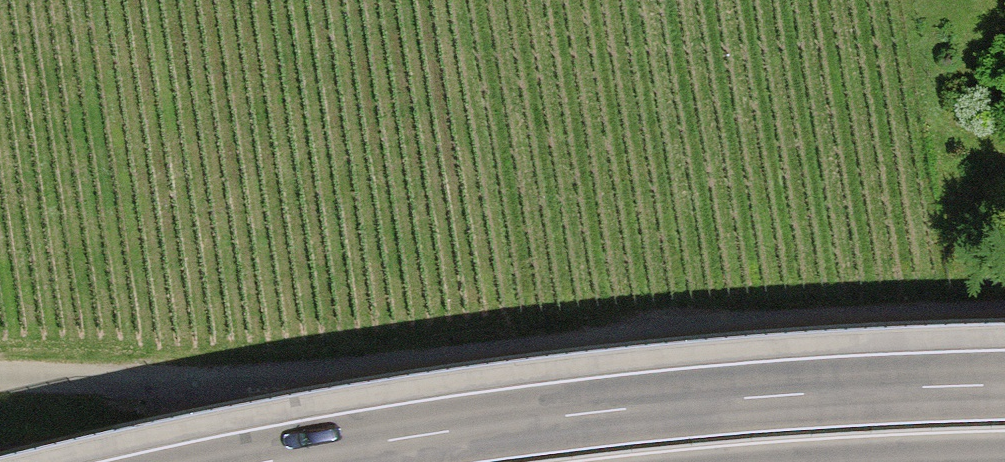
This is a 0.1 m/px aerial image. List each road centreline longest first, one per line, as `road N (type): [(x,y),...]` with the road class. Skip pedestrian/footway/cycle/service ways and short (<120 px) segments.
road 1 (track): [(0,384),(1004,404)]
road 2 (motorway): [(1004,386),(626,409),(272,461)]
road 3 (motorway): [(736,461),(1004,447)]

